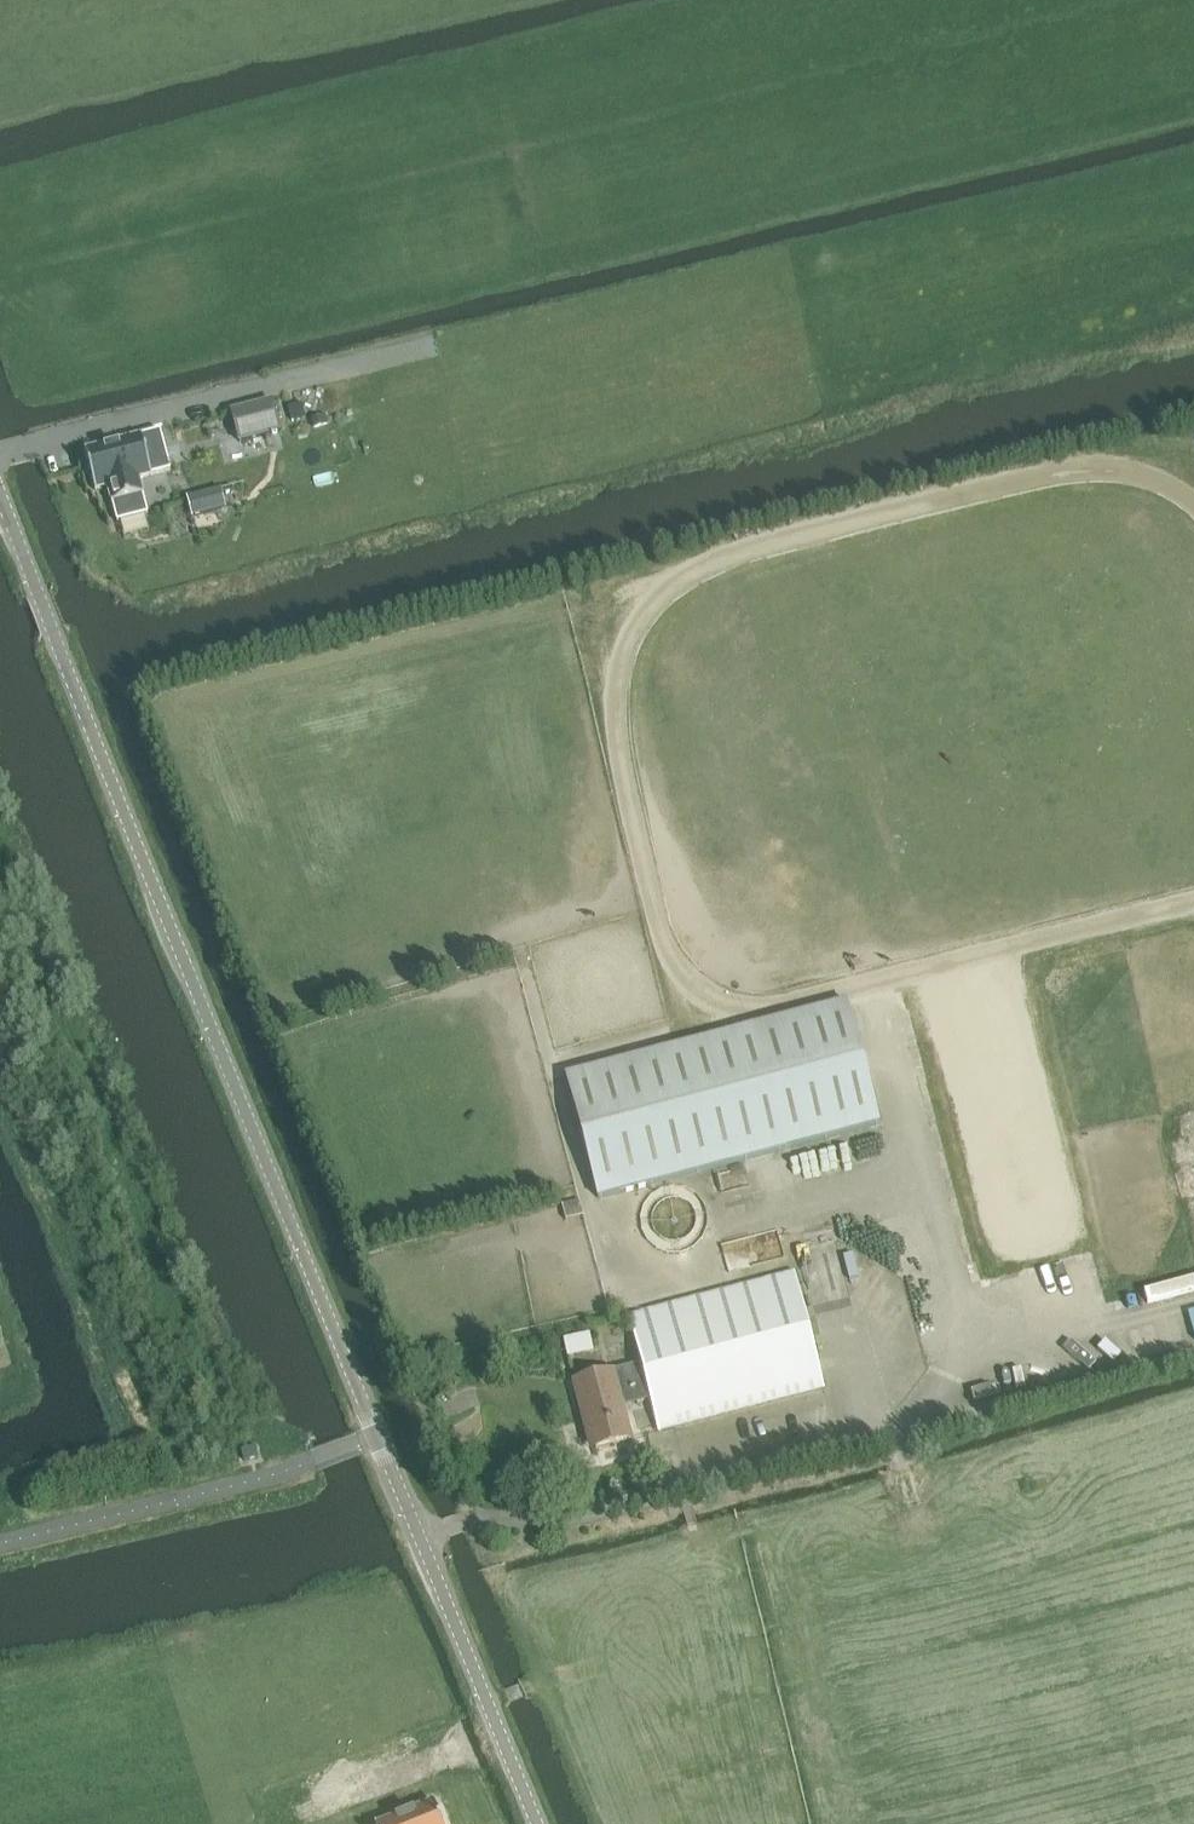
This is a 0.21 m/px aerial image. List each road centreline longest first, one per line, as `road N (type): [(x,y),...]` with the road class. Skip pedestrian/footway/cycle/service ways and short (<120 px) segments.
road 1 (tertiary): [(538,1823),(0,498)]

